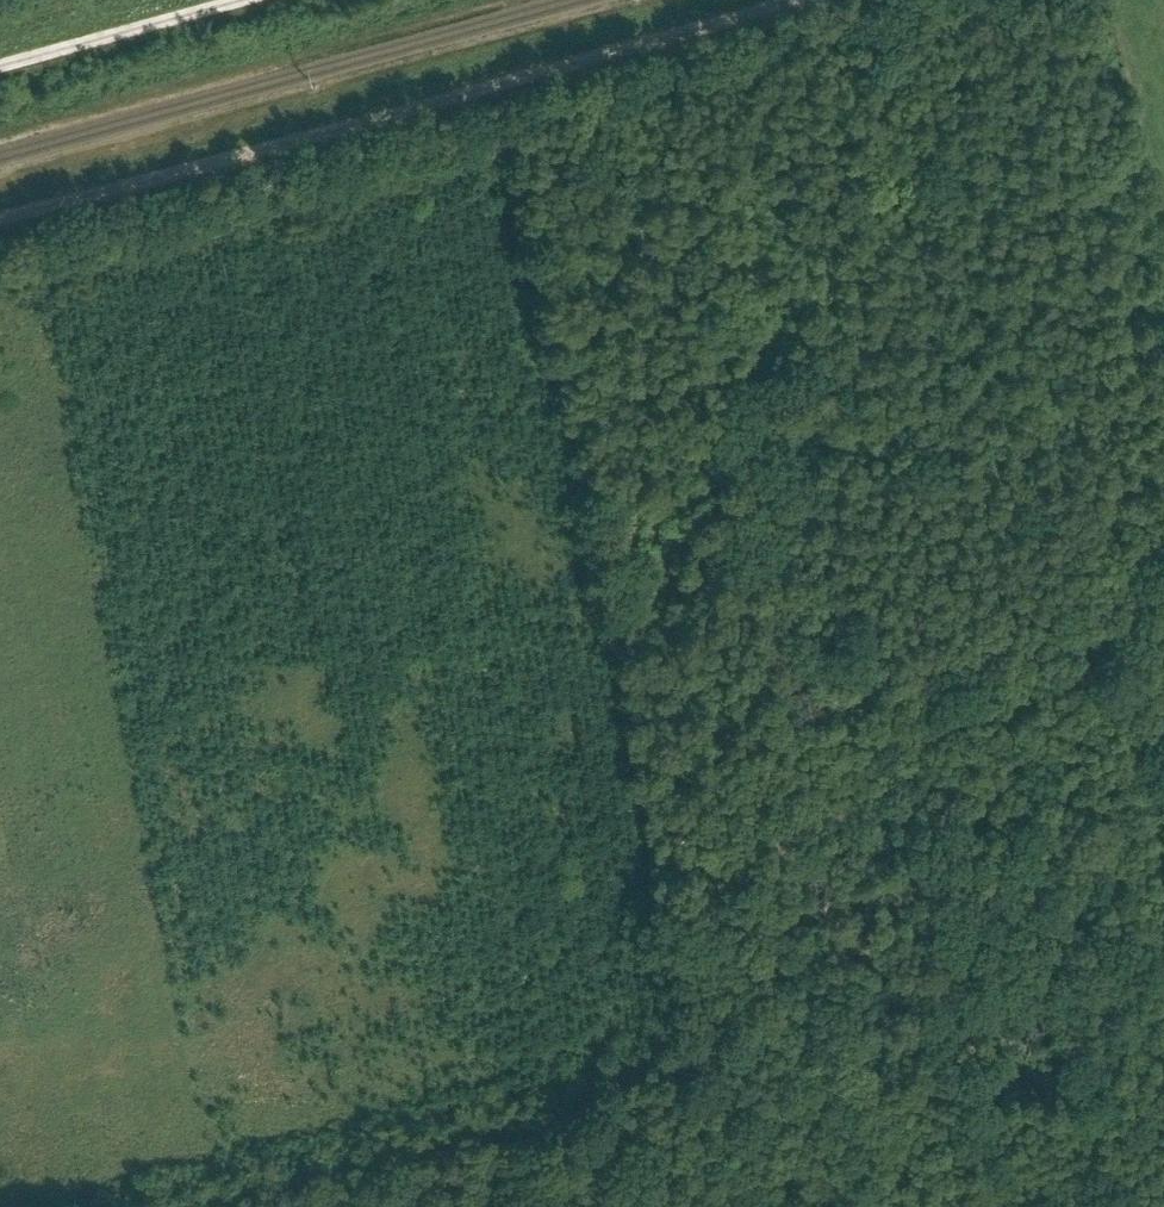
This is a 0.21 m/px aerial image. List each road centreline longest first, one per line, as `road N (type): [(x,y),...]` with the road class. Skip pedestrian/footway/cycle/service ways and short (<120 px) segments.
road 1 (track): [(800,0),(0,228)]
road 2 (track): [(242,0),(0,66)]

